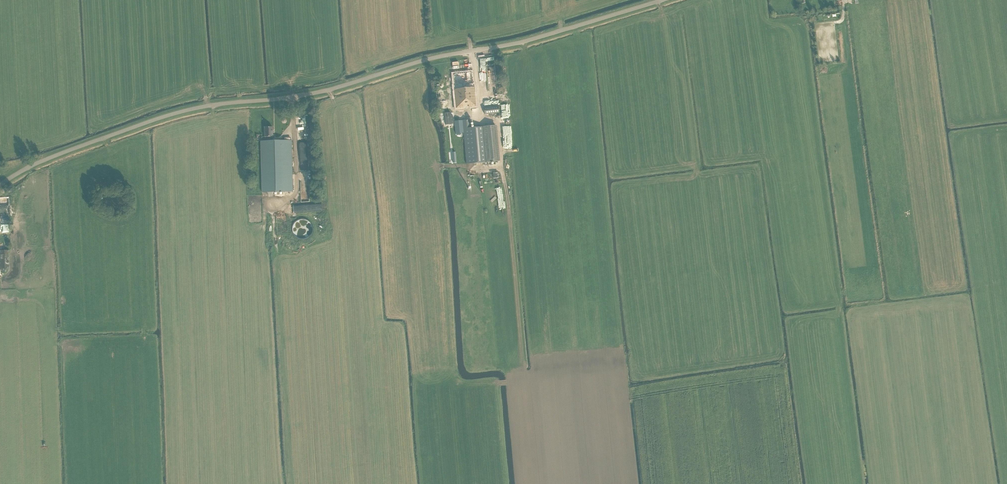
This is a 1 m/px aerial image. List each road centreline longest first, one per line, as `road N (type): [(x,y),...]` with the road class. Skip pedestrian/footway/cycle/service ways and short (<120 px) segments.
road 1 (unclassified): [(665,0),(309,94),(183,111),(45,160),(0,185)]

